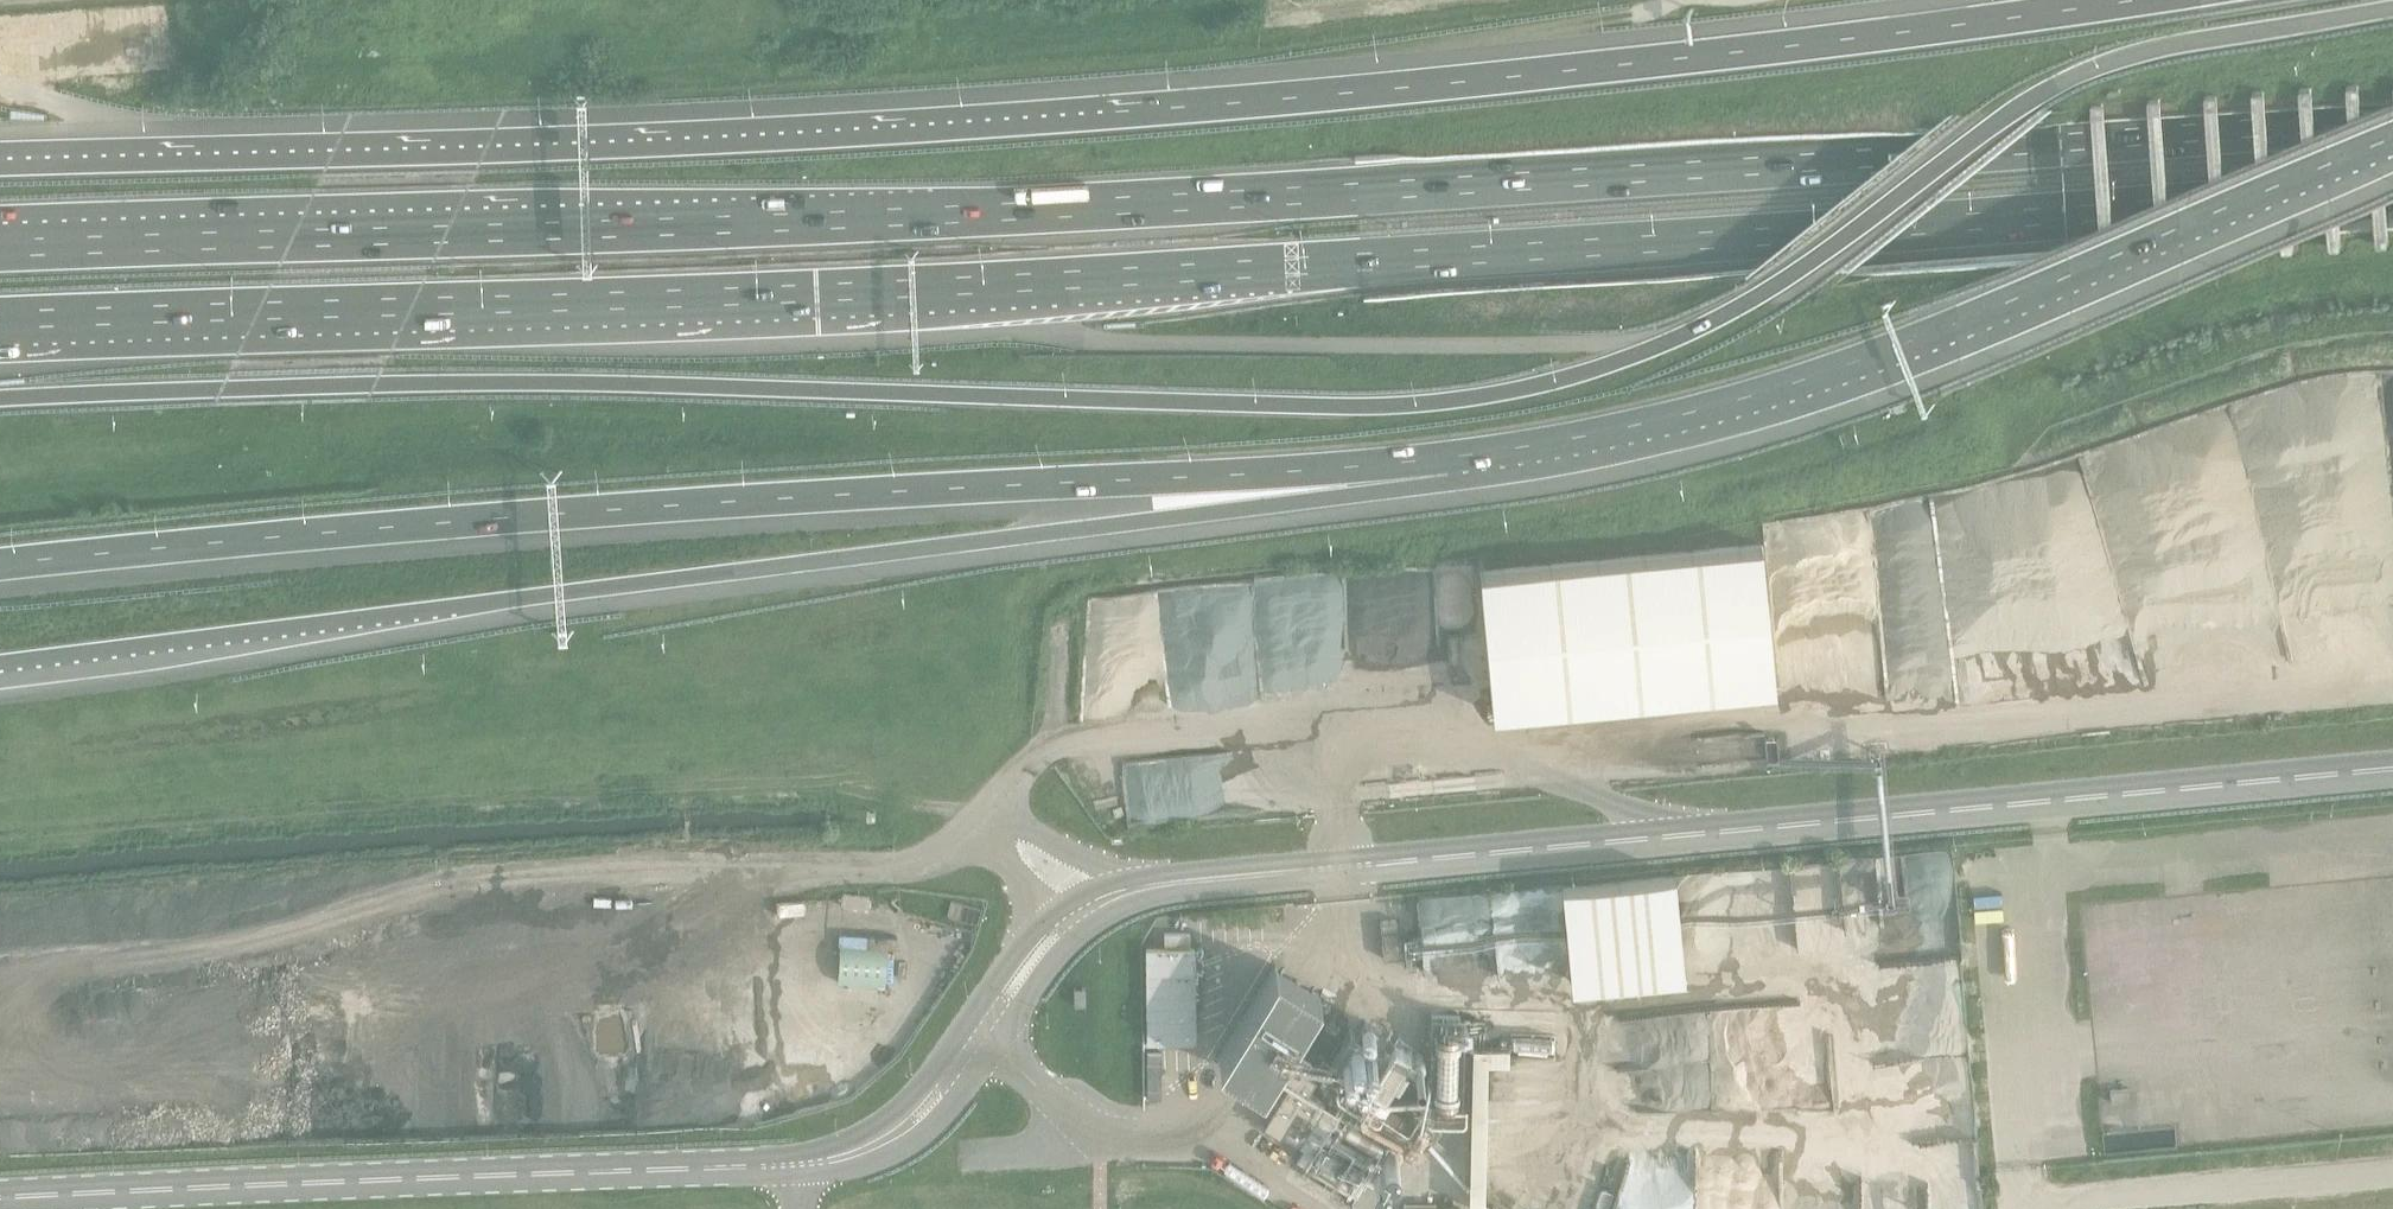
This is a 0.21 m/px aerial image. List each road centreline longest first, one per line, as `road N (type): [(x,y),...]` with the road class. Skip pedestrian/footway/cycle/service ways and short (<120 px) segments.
road 1 (motorway): [(0,399),(504,383),(1363,409),(1446,403),(1605,368),(1749,302),(2084,71),(2142,51),(2392,8)]
road 2 (motorway): [(0,330),(744,294),(2392,194)]
road 3 (motorway): [(2392,125),(1112,206),(0,252)]
road 4 (motorway): [(2089,0),(1866,35),(1319,96),(644,143),(0,161)]
road 5 (unclassified): [(986,1031),(1052,935),(1089,906),(1143,886),(2392,770)]
road 6 (motorway): [(0,672),(497,600),(1155,522),(1447,456)]
road 7 (motorway): [(0,562),(769,499),(1325,470),(1447,456)]
road 8 (unclassified): [(0,1194),(799,1160),(853,1151),(924,1112),(986,1031)]
road 9 (motorway): [(1447,456),(1682,416),(1818,374),(2392,133)]
road 10 (unclassified): [(2017,1208),(2018,1200),(2392,1167)]
road 11 (unclassified): [(986,1031),(1074,1112),(1105,1132),(1147,1137)]

